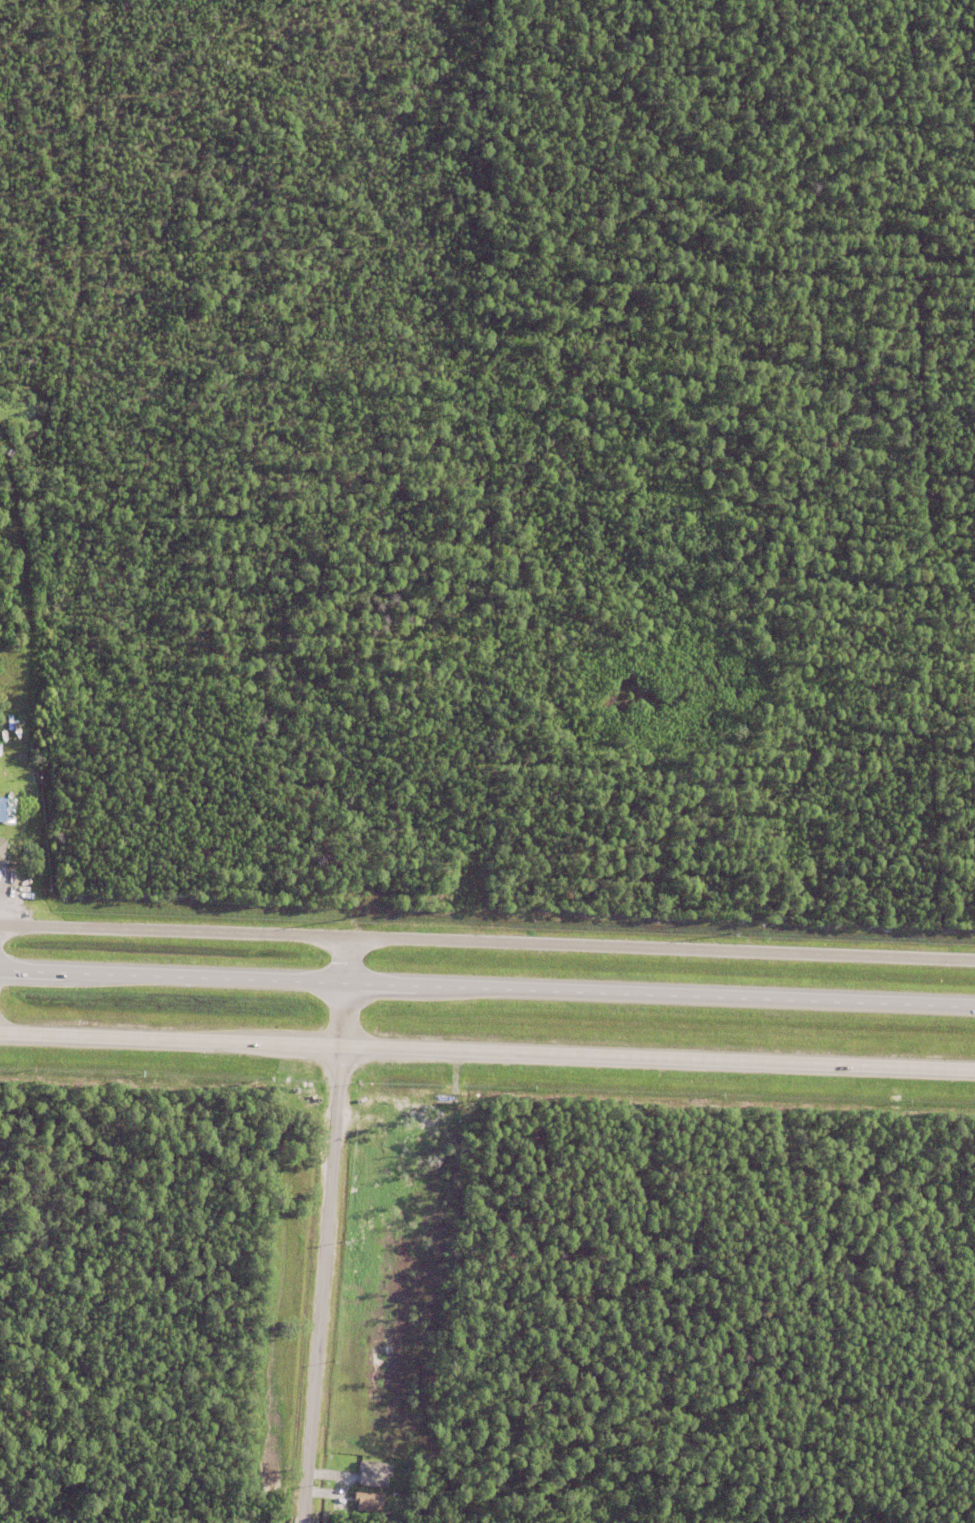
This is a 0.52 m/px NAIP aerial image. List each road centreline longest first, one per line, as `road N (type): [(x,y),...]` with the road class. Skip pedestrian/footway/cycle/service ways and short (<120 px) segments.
road 1 (primary): [(974,1006),(0,969)]
road 2 (primary): [(0,1036),(974,1073)]
road 3 (tertiary): [(304,1522),(347,937)]

